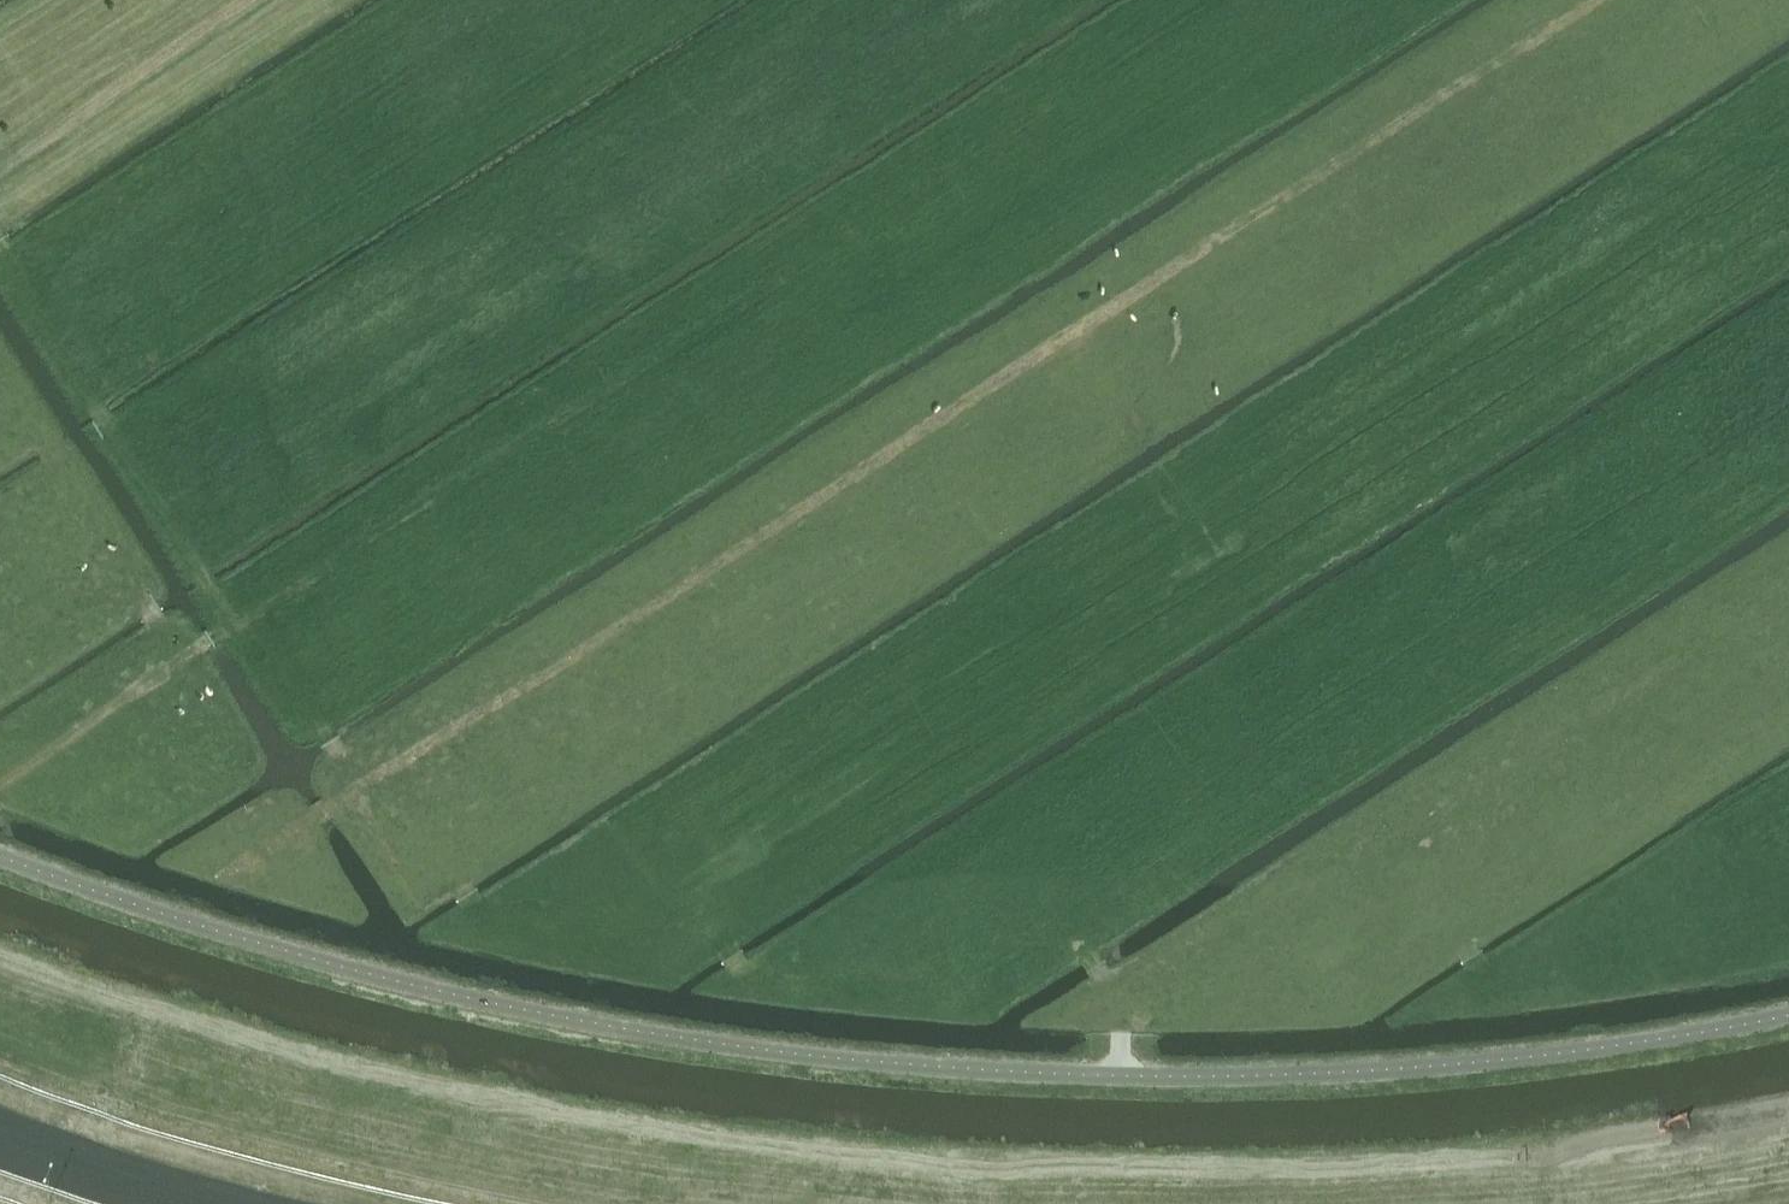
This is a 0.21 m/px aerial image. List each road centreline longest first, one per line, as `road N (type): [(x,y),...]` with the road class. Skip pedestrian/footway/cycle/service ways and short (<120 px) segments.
road 1 (track): [(0,162),(236,0)]
road 2 (motorway): [(183,1203),(0,1141)]

